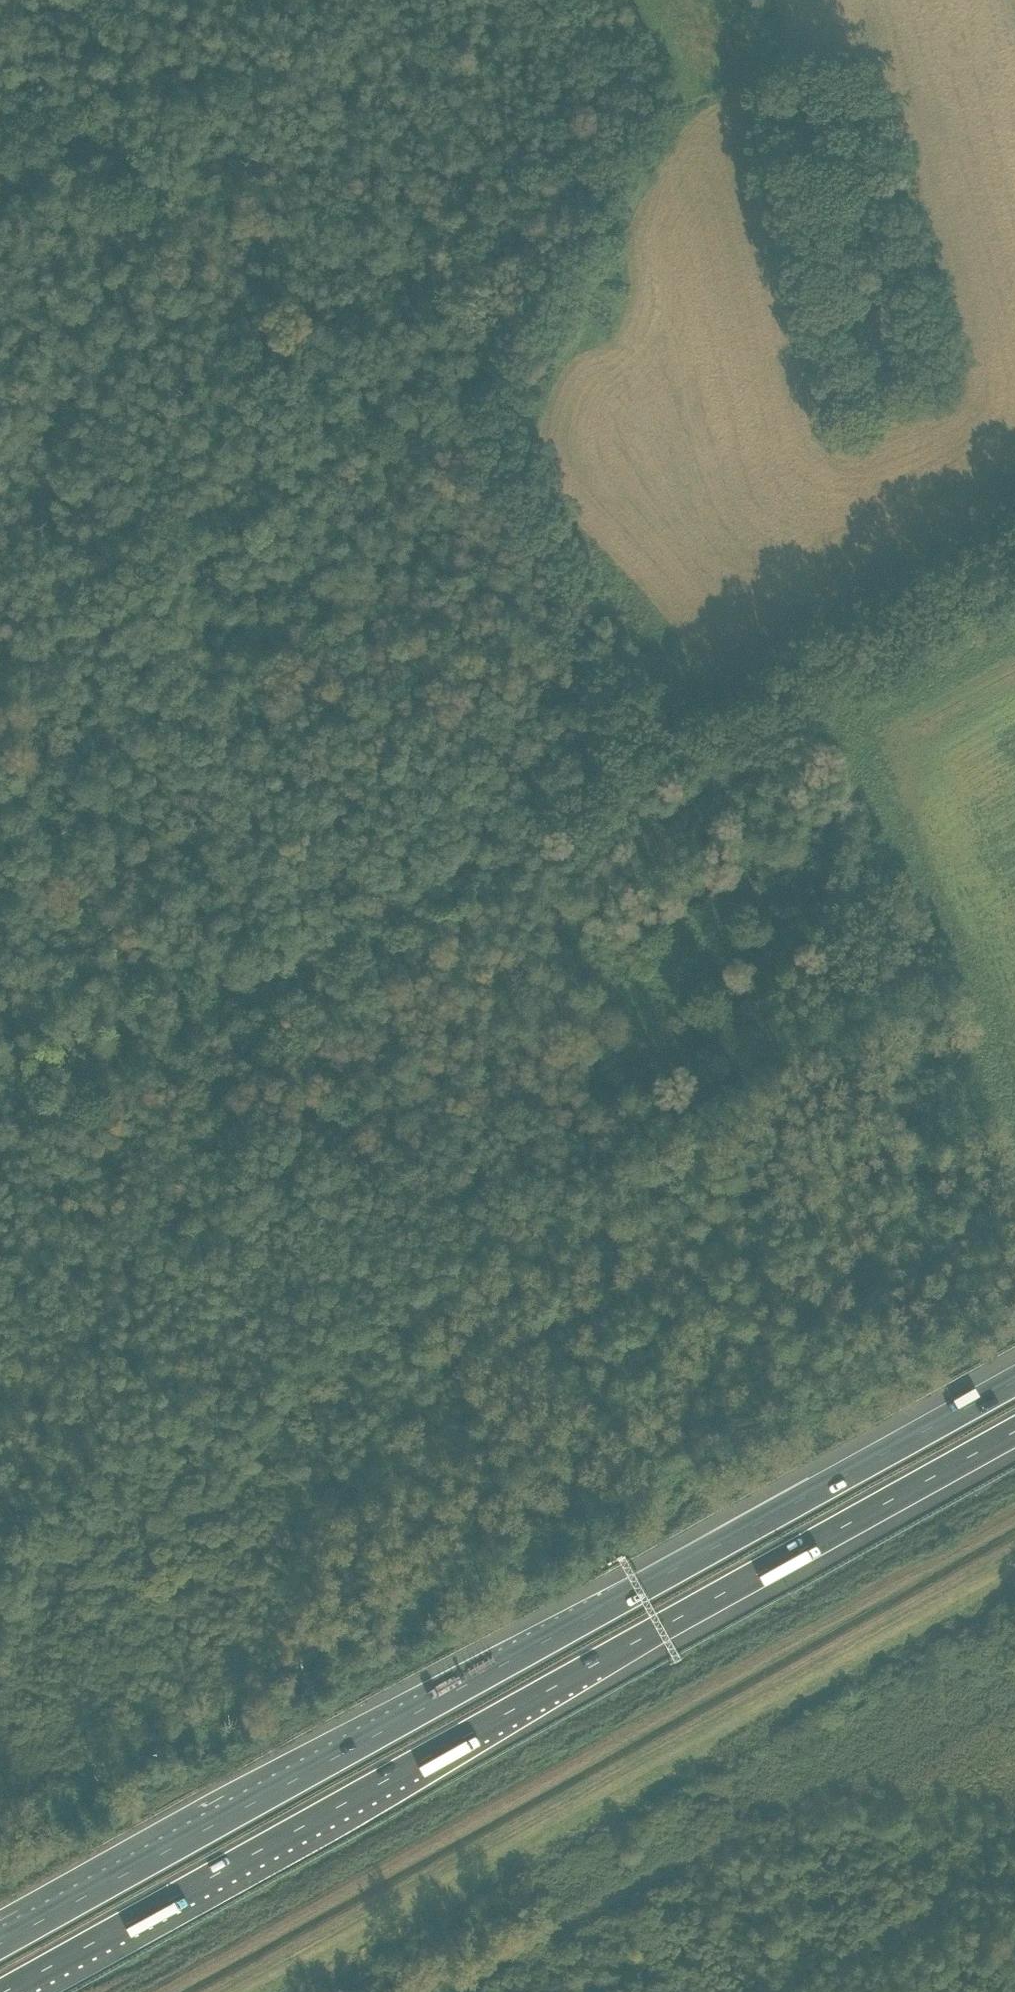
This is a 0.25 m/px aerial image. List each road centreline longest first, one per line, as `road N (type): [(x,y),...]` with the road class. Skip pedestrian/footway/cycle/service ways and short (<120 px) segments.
road 1 (motorway): [(1014,1380),(0,1943)]
road 2 (motorway): [(6,1991),(1014,1431)]

